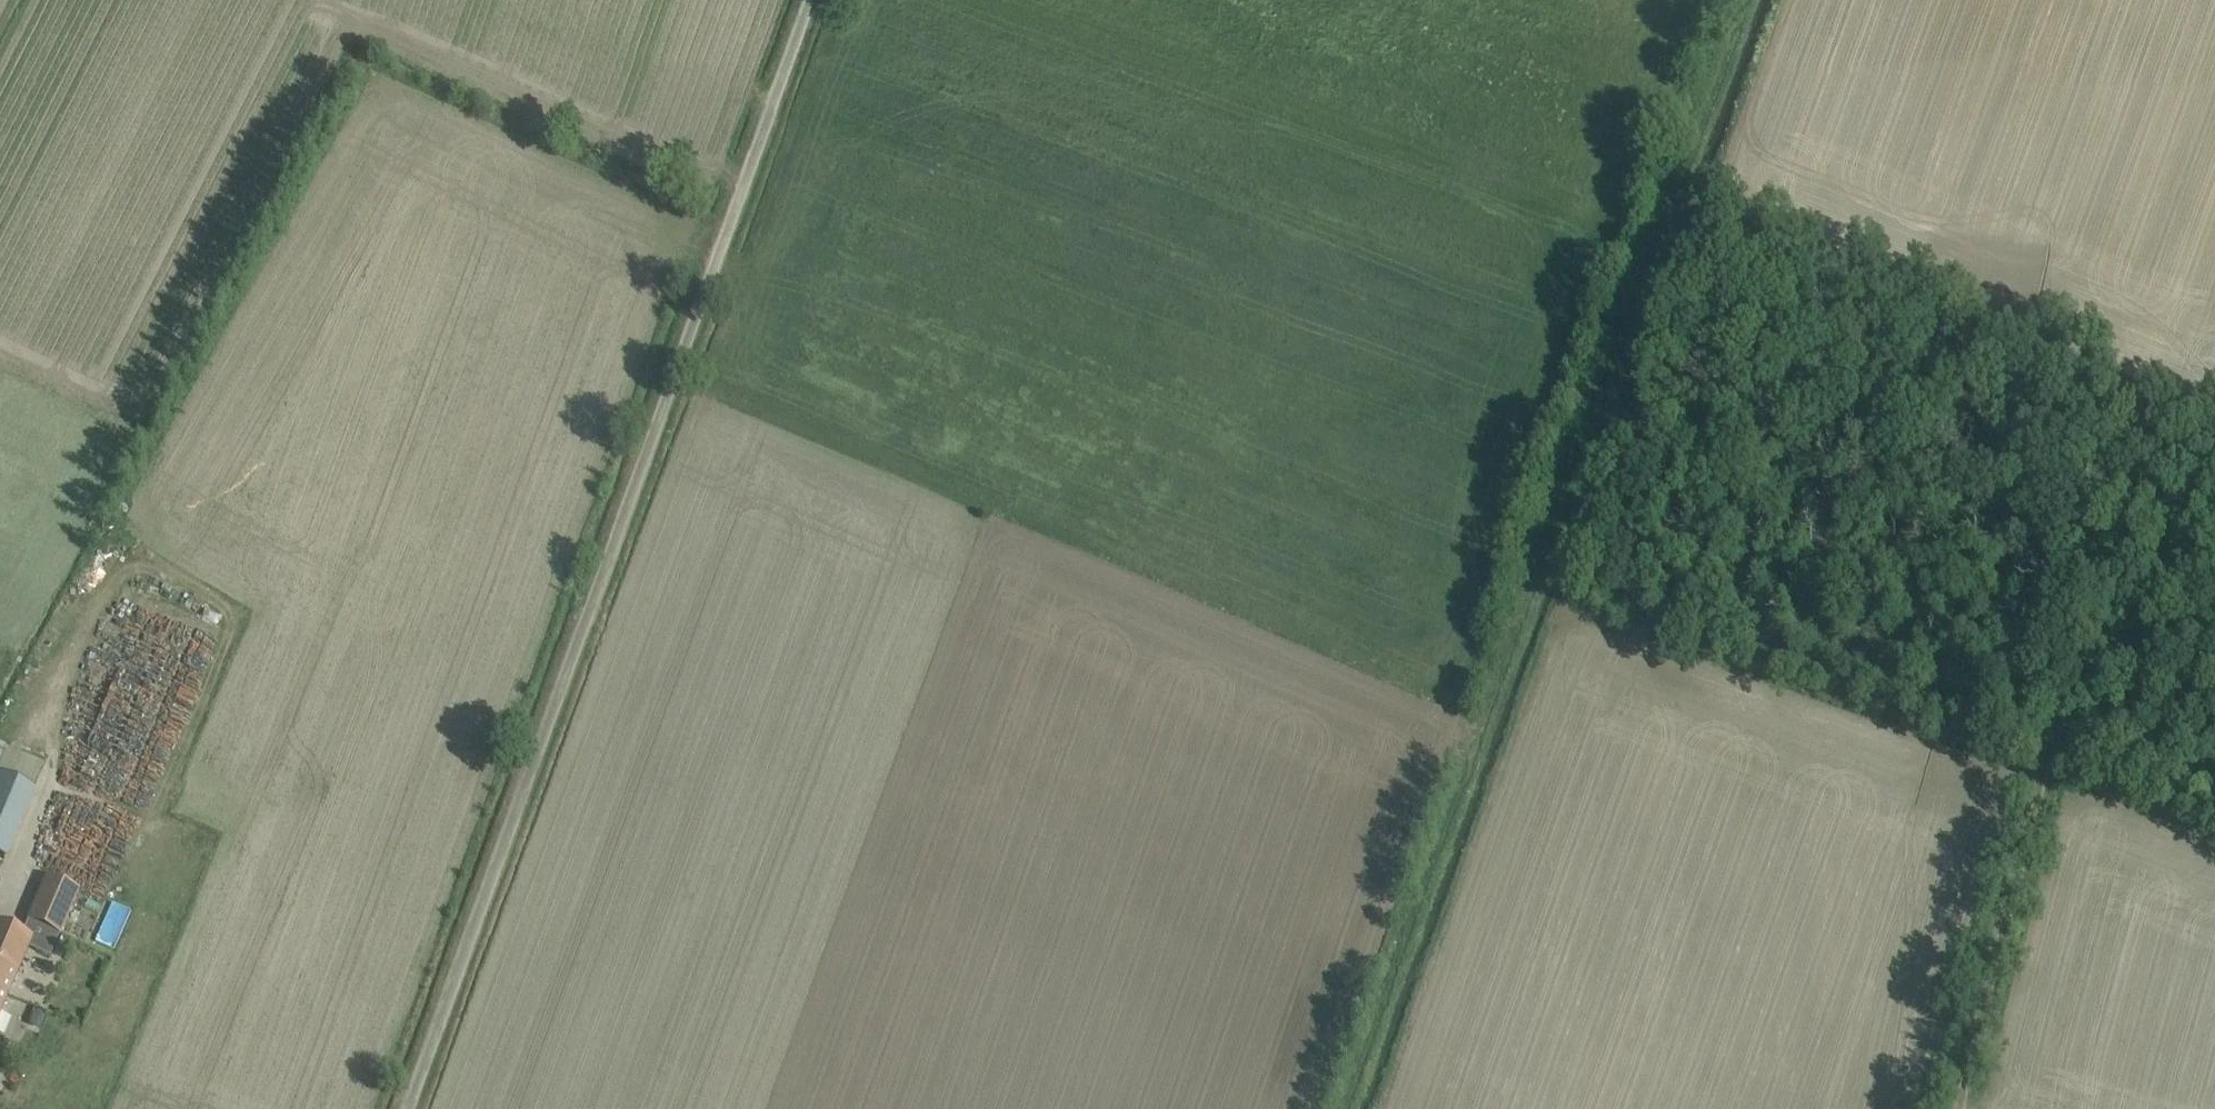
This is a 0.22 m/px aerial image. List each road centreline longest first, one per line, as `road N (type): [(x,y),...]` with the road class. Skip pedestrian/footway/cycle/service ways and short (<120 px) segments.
road 1 (unclassified): [(407,1108),(809,0)]

